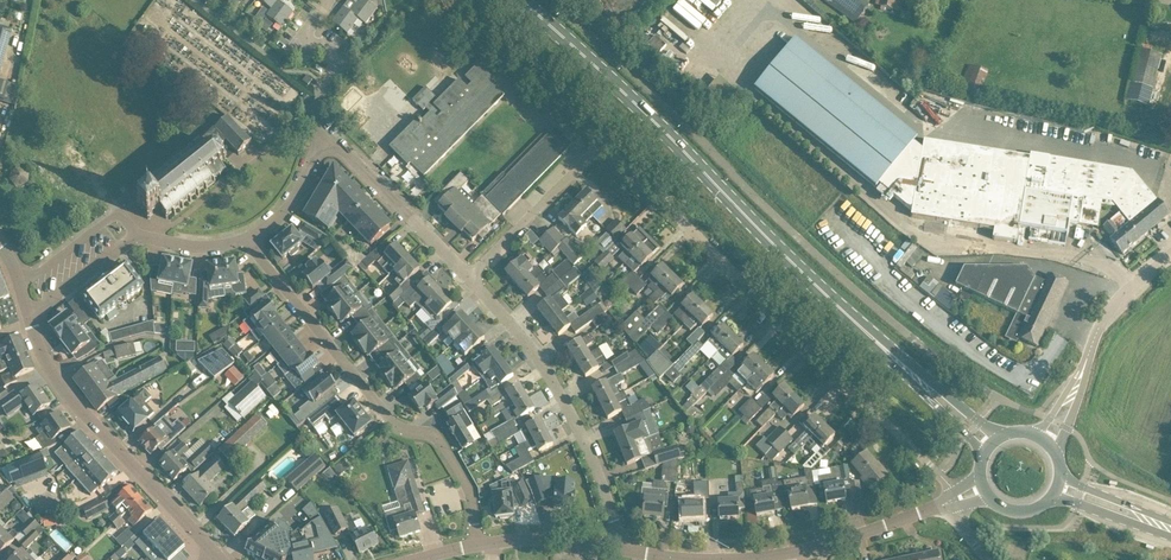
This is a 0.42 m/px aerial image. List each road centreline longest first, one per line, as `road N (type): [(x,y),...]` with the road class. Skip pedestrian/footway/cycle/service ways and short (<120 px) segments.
road 1 (secondary): [(894,358),(519,0)]
road 2 (residential): [(955,502),(939,474),(603,141)]
road 3 (residential): [(250,242),(391,424),(436,441),(469,493),(479,544)]
road 4 (residential): [(626,550),(570,409),(467,277)]
road 5 (residential): [(213,552),(49,367),(29,318)]
road 6 (residential): [(29,318),(136,239),(214,249),(250,242)]
road 7 (residential): [(736,559),(803,552),(955,502)]
road 8 (residential): [(467,277),(320,132)]
road 9 (residential): [(603,141),(461,0)]
road 10 (residential): [(467,277),(603,141)]
road 11 (residential): [(320,132),(312,110),(336,62),(303,38),(329,0)]
road 12 (unclassified): [(1080,378),(1107,314),(1170,256)]
road 13 (residential): [(479,544),(538,540),(626,550)]
road 14 (residential): [(250,242),(283,217),(307,179),(320,132)]
road 15 (secondary): [(1000,438),(894,358)]
road 16 (secondary): [(894,358),(985,454)]
road 17 (secondary): [(1052,498),(1169,528)]

